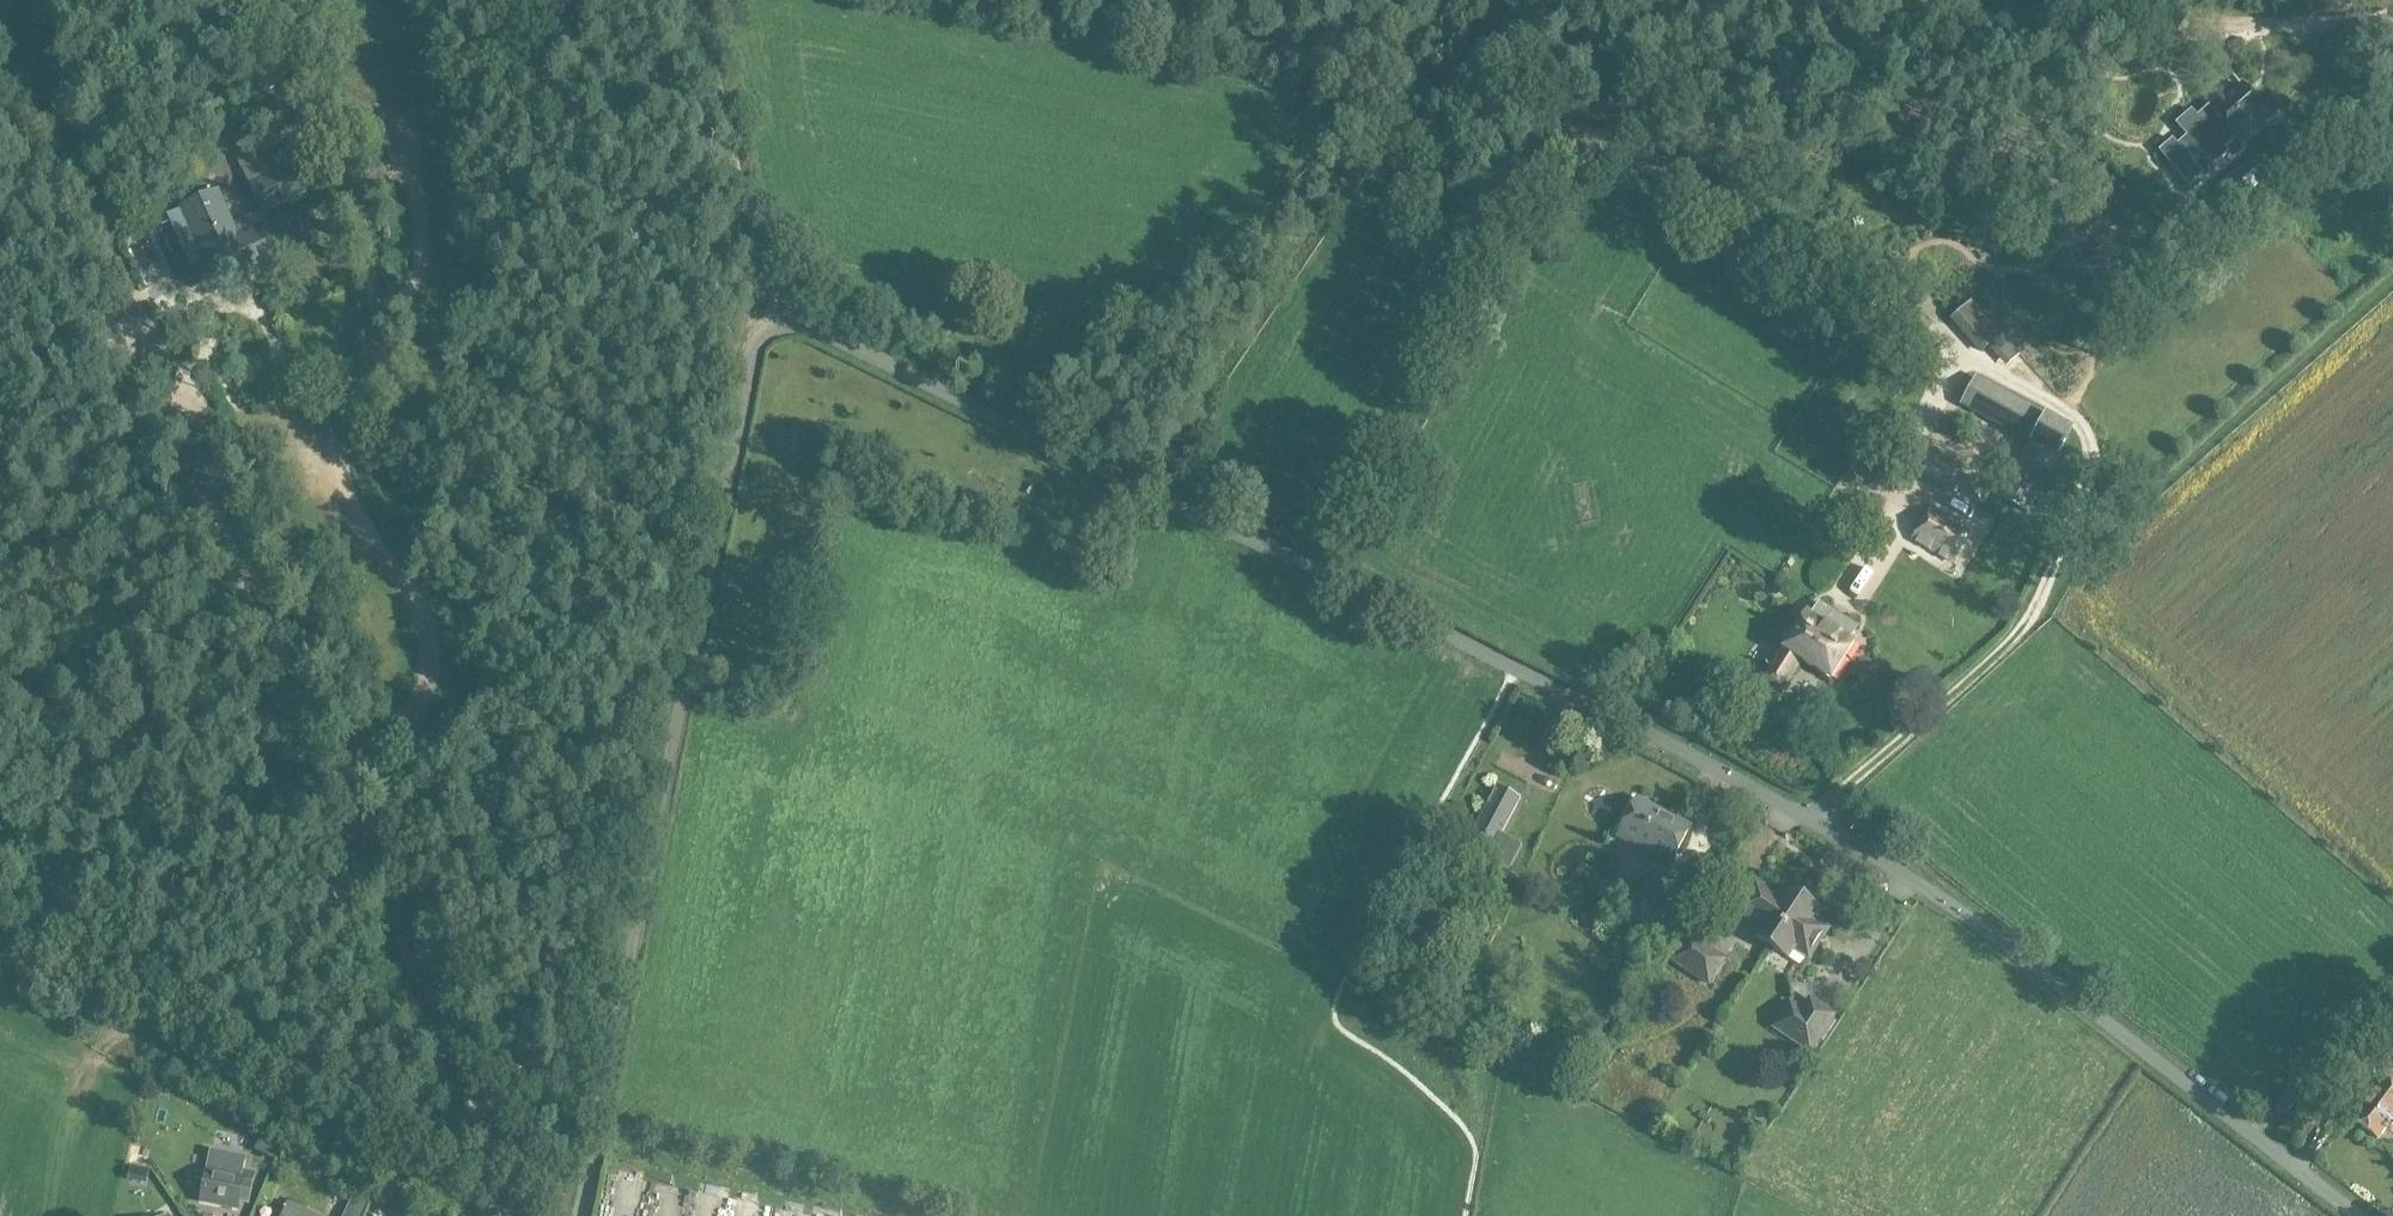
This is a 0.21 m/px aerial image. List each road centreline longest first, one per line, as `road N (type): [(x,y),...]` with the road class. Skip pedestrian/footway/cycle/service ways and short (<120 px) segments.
road 1 (unclassified): [(2359,1215),(1987,931),(1810,818),(1345,580),(792,323),(769,327),(750,355),(577,1215)]
road 2 (track): [(678,711),(368,834),(181,923),(0,932)]
road 3 (unclassified): [(494,1215),(170,1039),(0,961)]
road 4 (track): [(769,327),(692,0)]
road 5 (track): [(2392,14),(2199,31),(2184,40),(2164,106)]

